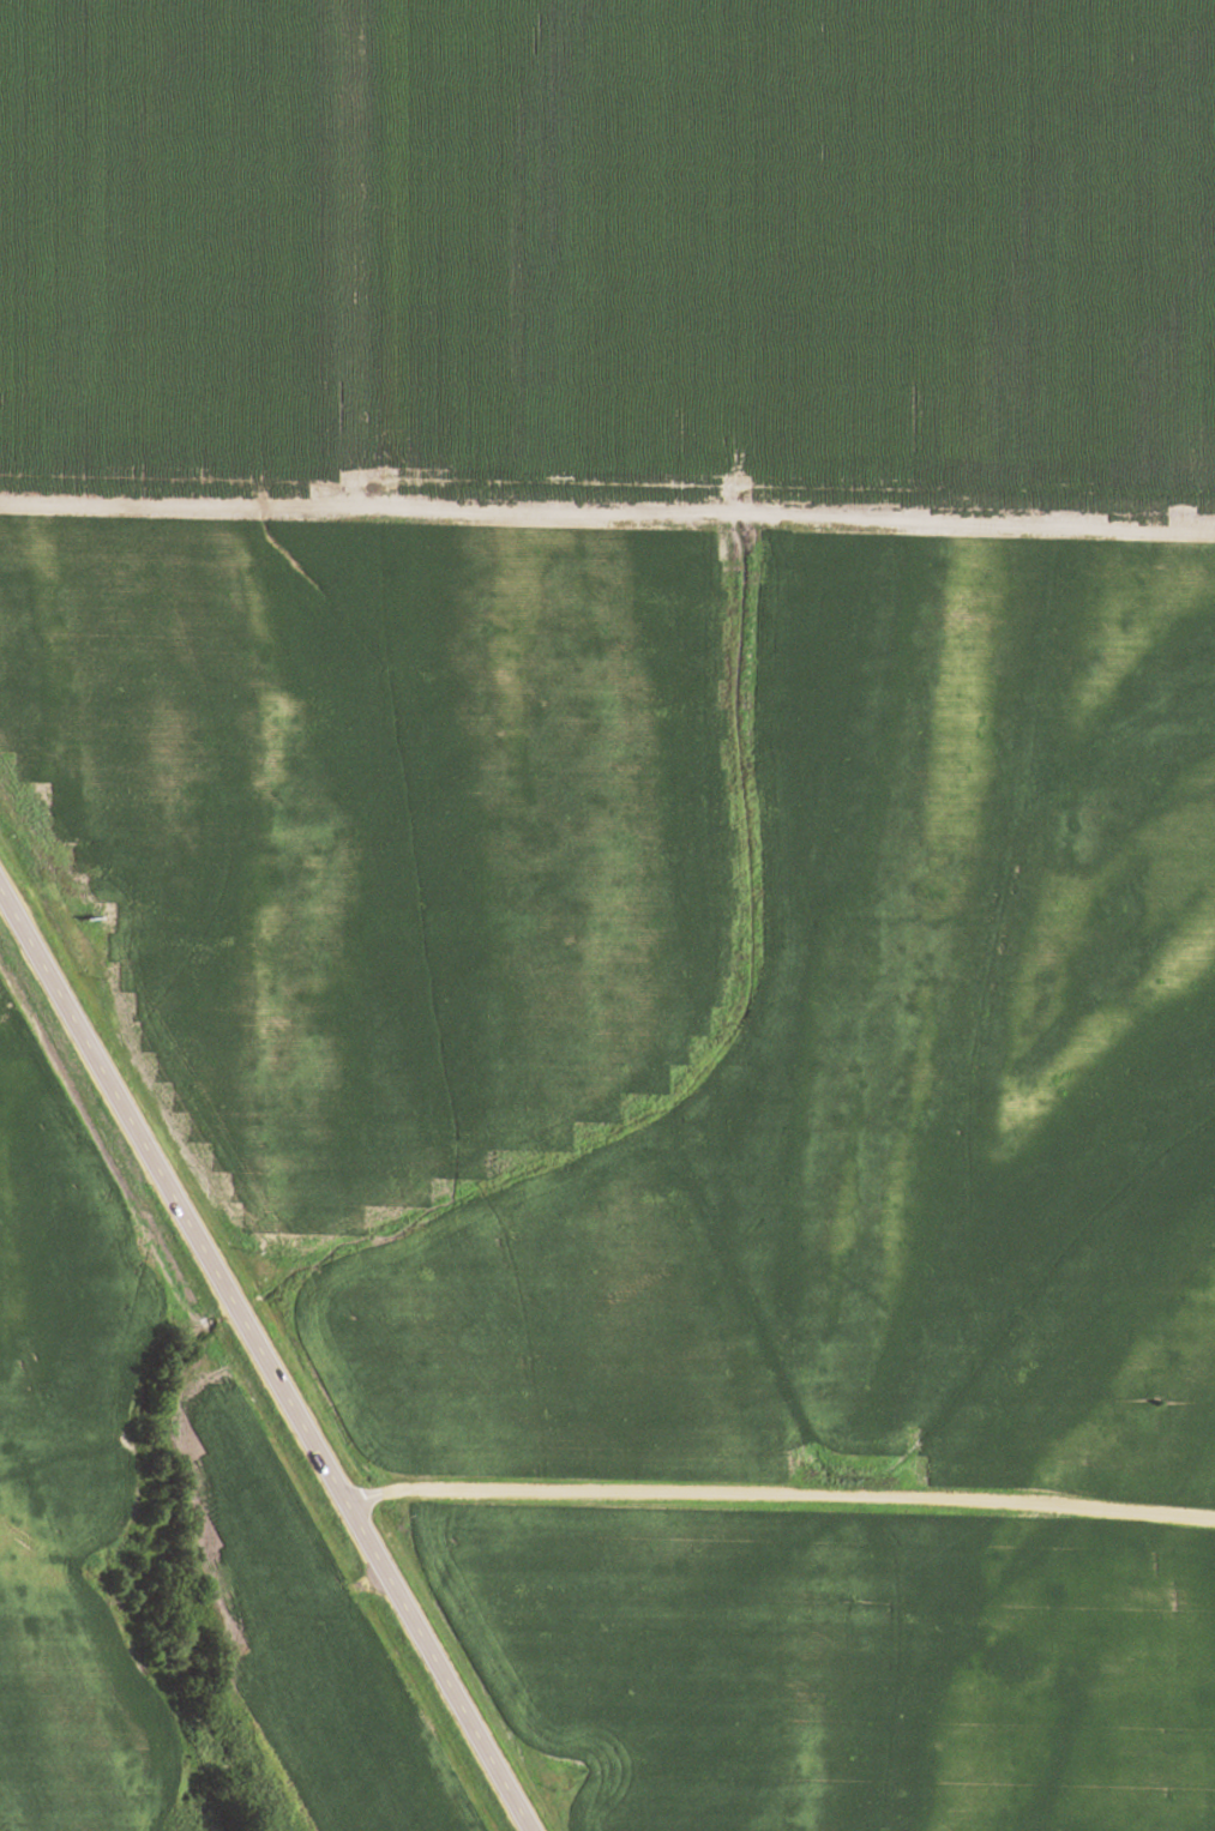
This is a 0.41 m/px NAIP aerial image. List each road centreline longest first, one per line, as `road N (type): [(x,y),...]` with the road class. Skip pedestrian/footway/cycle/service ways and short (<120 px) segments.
road 1 (track): [(0,500),(1214,523)]
road 2 (primary): [(0,900),(526,1830)]
road 3 (residential): [(343,1507),(389,1489),(457,1488),(900,1498),(1214,1519)]
road 4 (track): [(350,0),(351,505)]

